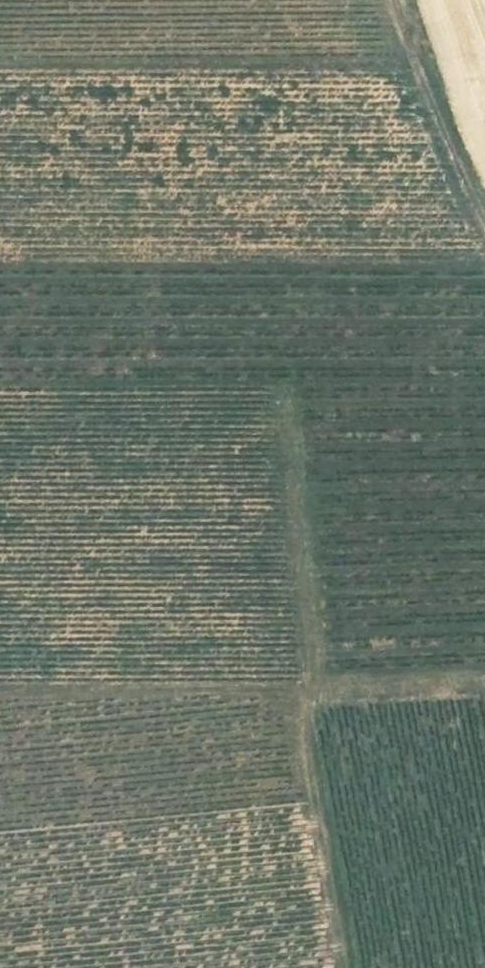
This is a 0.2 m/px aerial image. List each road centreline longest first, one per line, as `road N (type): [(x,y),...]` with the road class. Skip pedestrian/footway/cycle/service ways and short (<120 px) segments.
road 1 (track): [(398,0),(484,228)]

